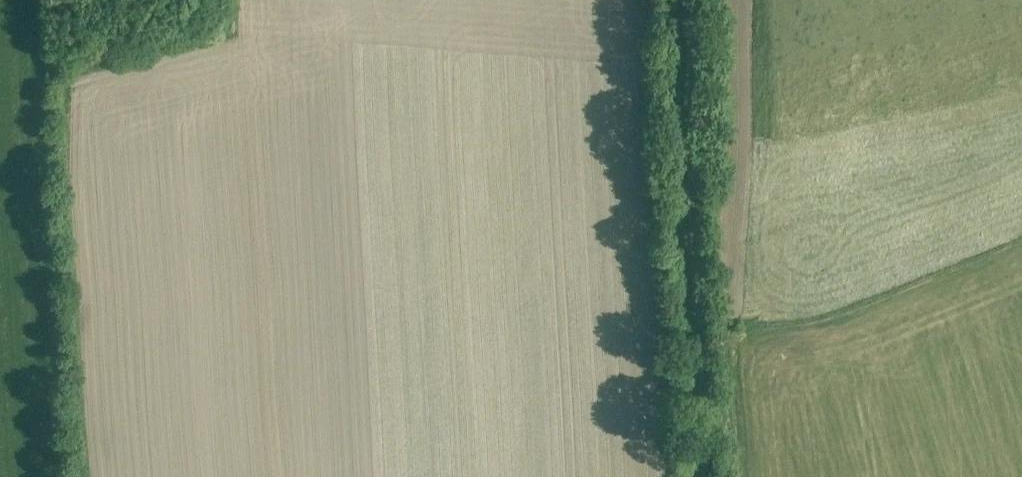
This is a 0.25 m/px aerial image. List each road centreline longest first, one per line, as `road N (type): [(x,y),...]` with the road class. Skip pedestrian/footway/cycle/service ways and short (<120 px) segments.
road 1 (track): [(681,0),(702,476)]

